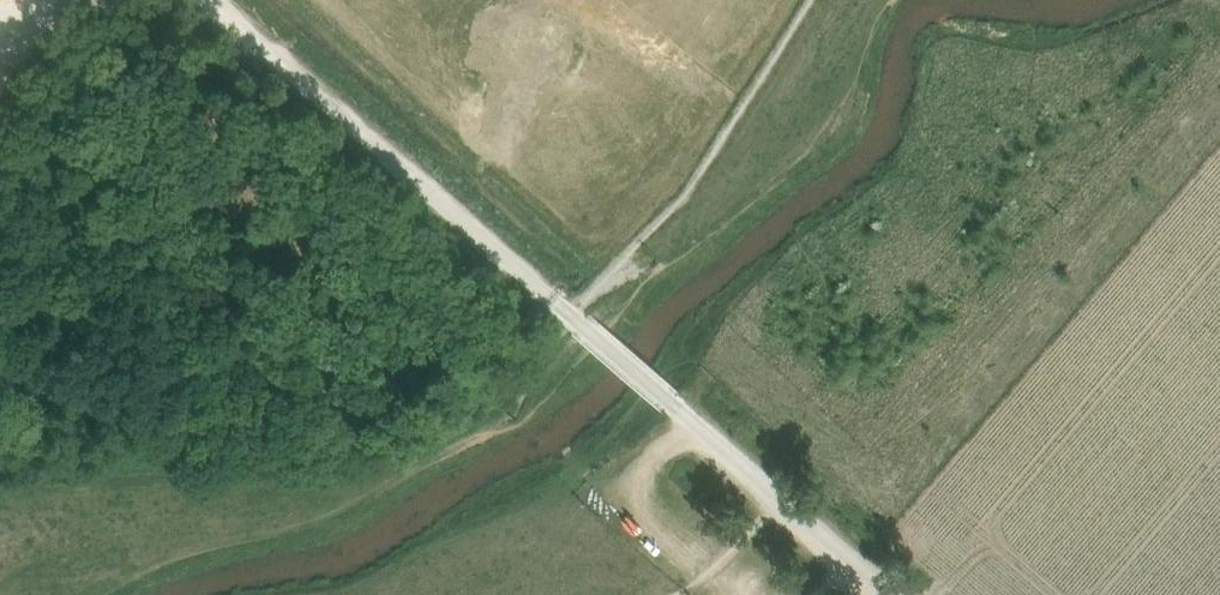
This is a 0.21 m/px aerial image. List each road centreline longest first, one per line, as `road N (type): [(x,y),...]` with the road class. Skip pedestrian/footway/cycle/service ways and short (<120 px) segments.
road 1 (unclassified): [(889,594),(214,0)]
road 2 (track): [(581,326),(614,270),(687,198),(813,0)]
road 3 (track): [(694,427),(634,495),(746,594)]
road 4 (track): [(777,499),(675,594)]
road 5 (track): [(78,0),(0,114)]

